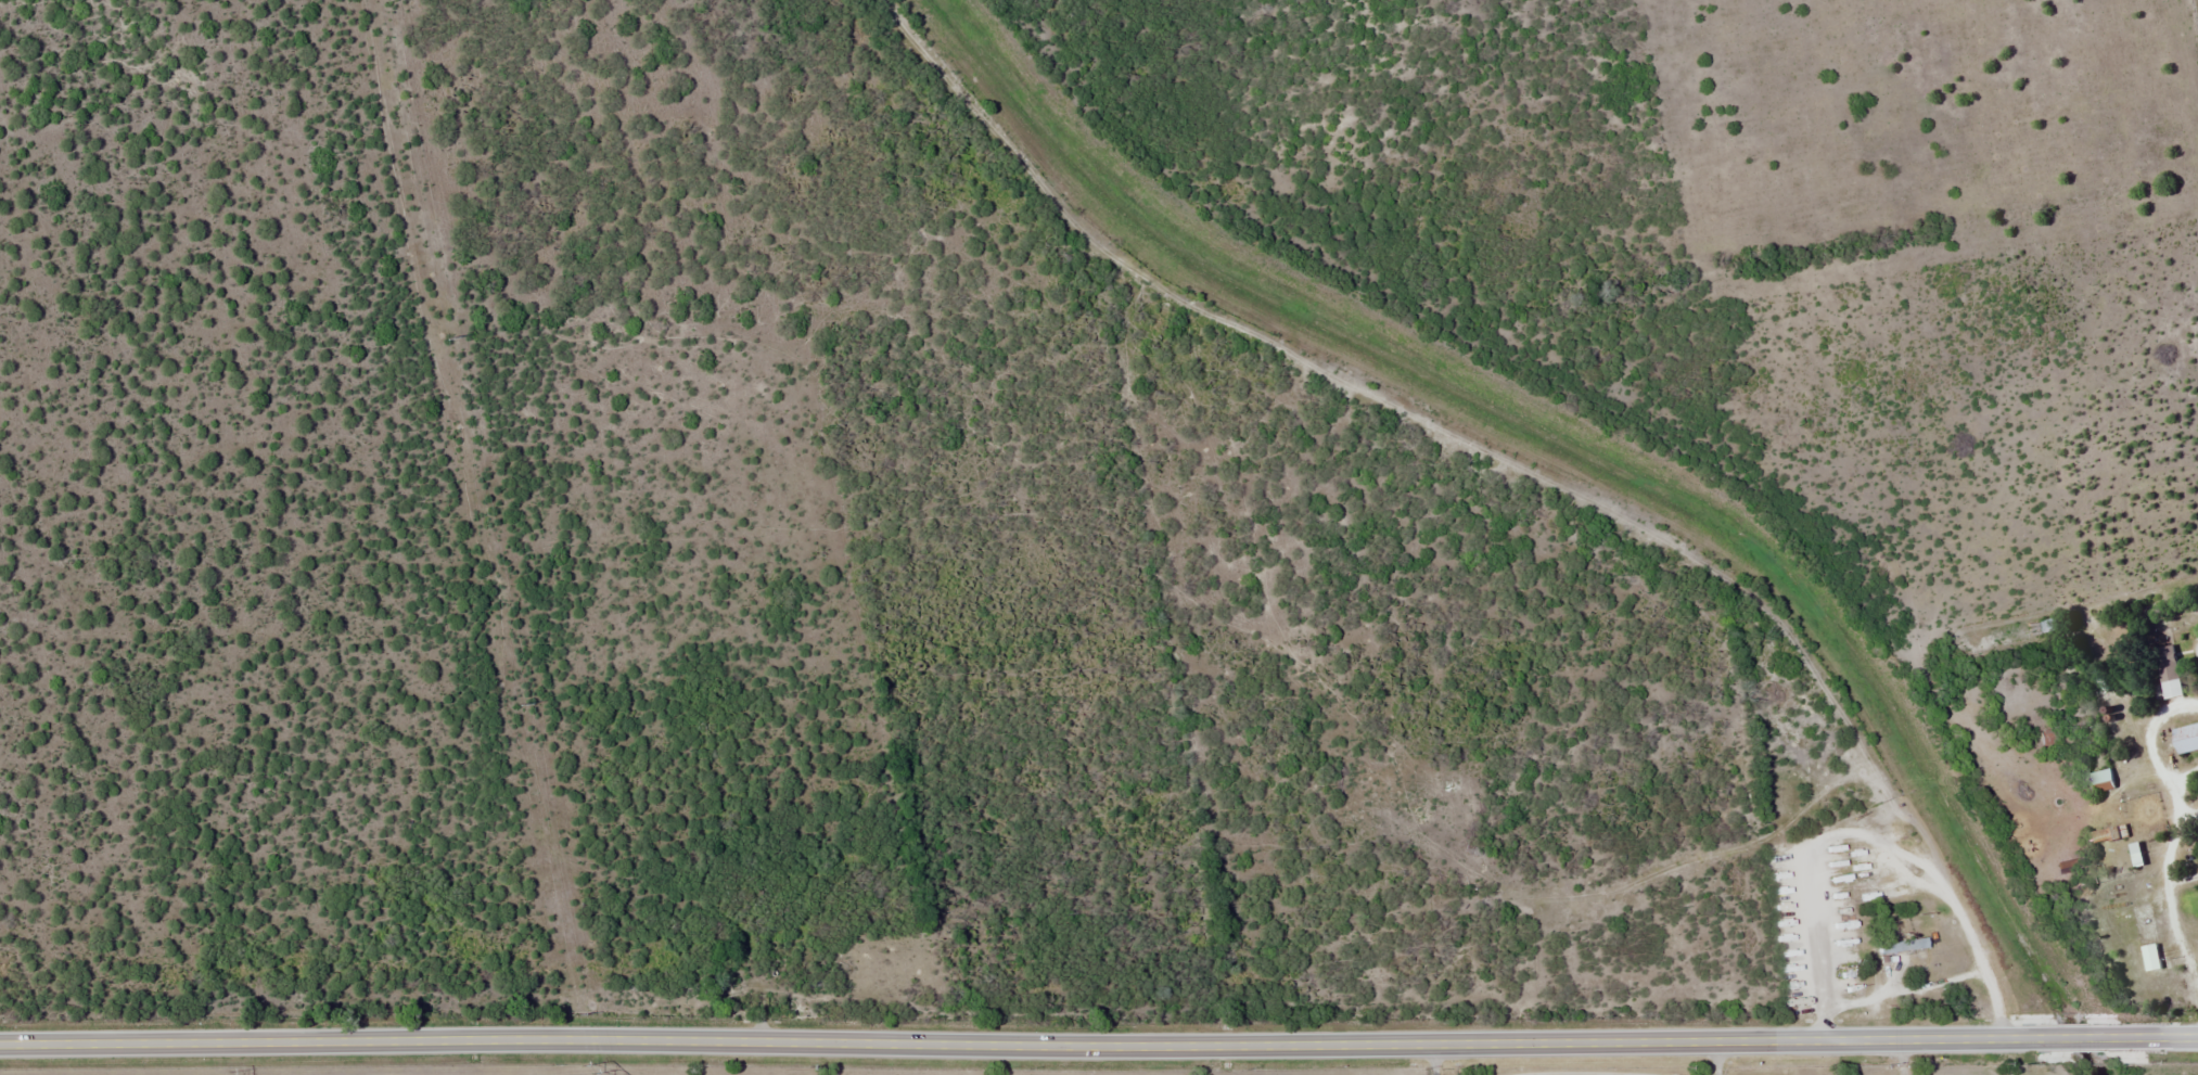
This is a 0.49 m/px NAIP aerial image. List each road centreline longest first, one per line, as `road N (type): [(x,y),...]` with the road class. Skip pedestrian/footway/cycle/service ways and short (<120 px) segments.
road 1 (secondary): [(2197,1037),(0,1047)]

